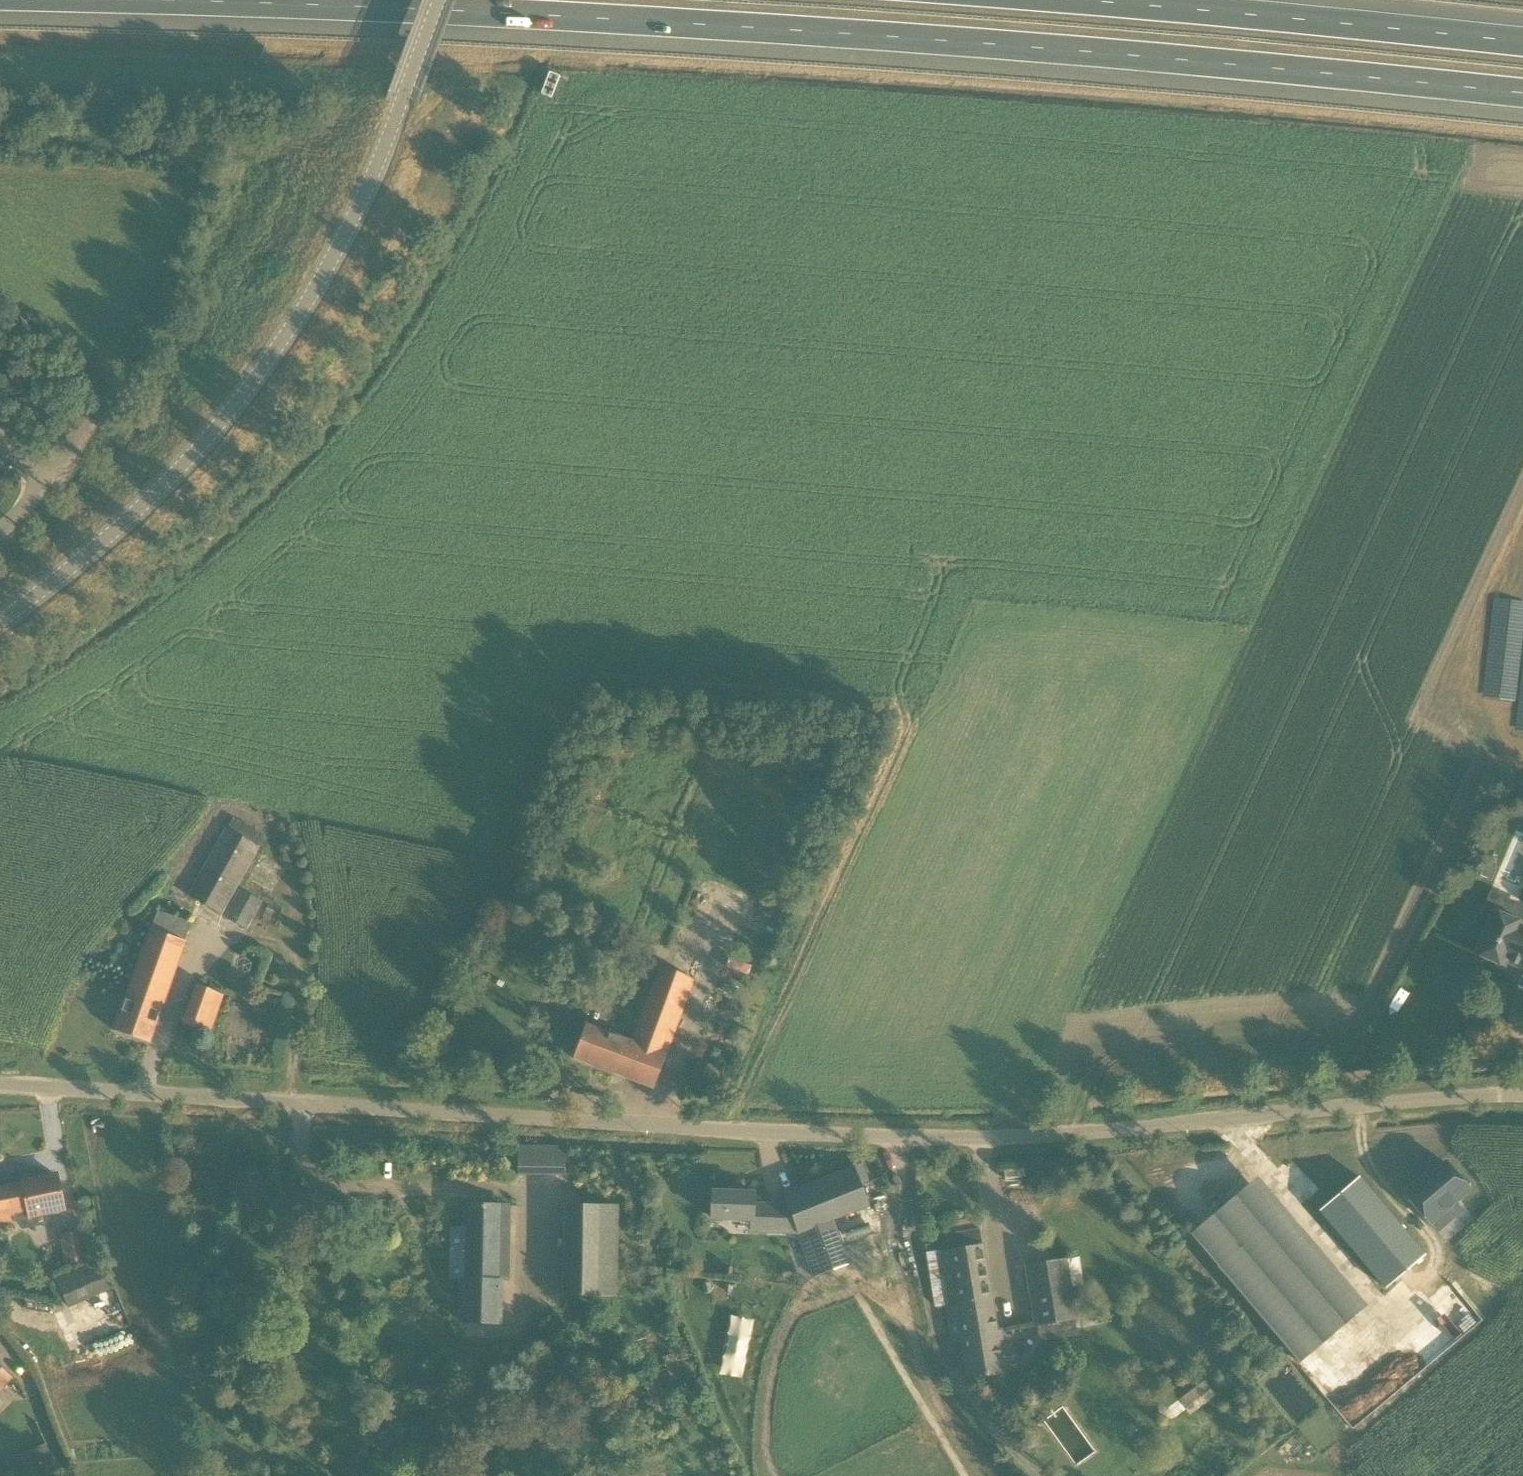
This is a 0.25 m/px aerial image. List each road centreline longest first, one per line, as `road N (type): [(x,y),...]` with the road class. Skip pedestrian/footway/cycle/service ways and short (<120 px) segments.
road 1 (unclassified): [(0,1093),(814,1147),(1522,1095)]
road 2 (motorway): [(123,0),(808,31),(1522,96)]
road 3 (unclassified): [(0,620),(94,549),(188,460),(288,326),(332,250),(439,0)]
road 4 (motorway): [(1522,44),(1086,0)]
road 5 (unclassified): [(0,530),(81,429)]

